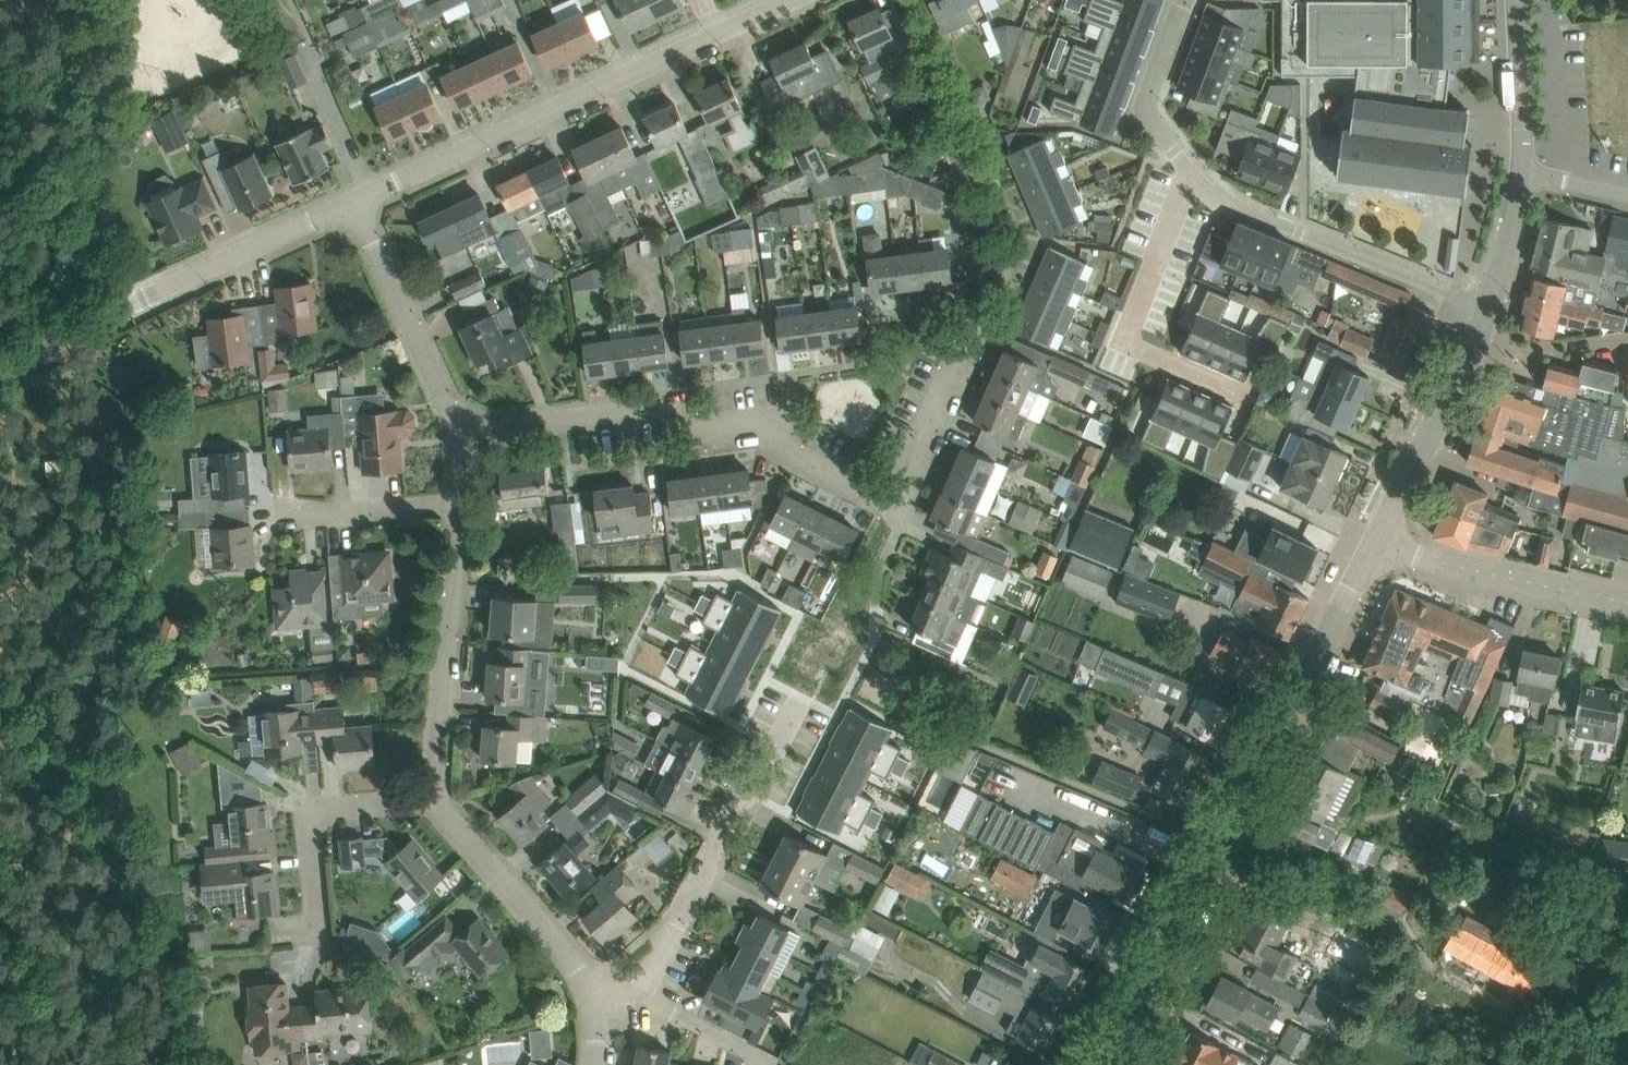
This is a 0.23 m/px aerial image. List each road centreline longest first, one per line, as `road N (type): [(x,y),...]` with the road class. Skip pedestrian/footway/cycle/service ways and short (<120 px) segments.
road 1 (residential): [(453,432),(651,407),(695,429),(744,424),(896,499),(913,484),(992,299)]
road 2 (tertiary): [(1109,1064),(1383,544)]
road 3 (residential): [(1182,0),(1146,111),(1189,169),(1218,196),(1298,234),(1488,309)]
road 4 (unclassified): [(791,0),(362,200)]
road 5 (unclassified): [(362,200),(0,358)]
road 6 (residential): [(587,991),(638,987),(673,943),(776,745)]
road 7 (residential): [(445,804),(441,736),(457,577),(454,509)]
road 8 (tertiary): [(1383,544),(1488,309)]
road 9 (residential): [(319,944),(314,831),(334,809),(445,804)]
road 10 (unclassified): [(1627,603),(1515,584),(1383,544)]
road 11 (residential): [(453,432),(362,200)]
road 12 (residential): [(587,991),(577,965),(445,804)]
road 13 (residential): [(248,516),(454,509)]
road 14 (tertiary): [(1520,169),(1517,0)]
road 15 (tertiary): [(1488,309),(1520,169)]

